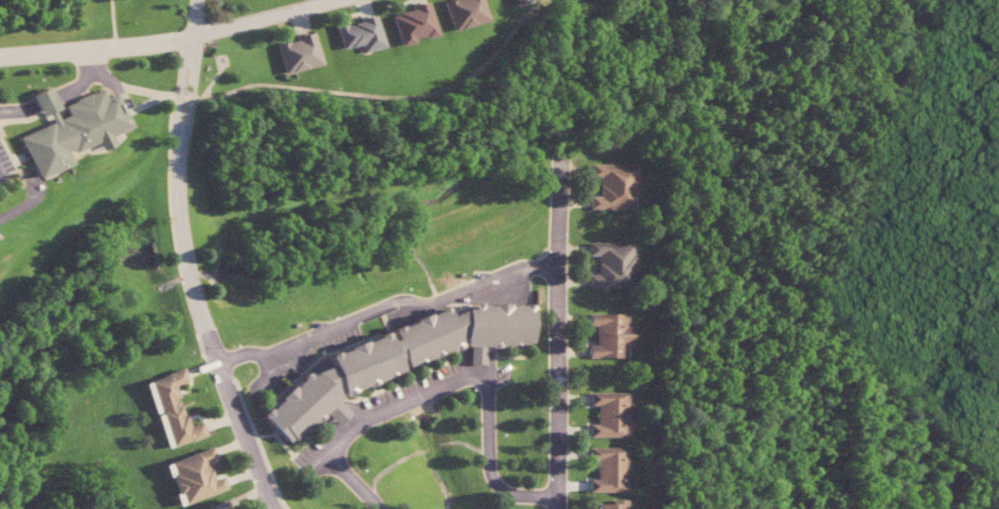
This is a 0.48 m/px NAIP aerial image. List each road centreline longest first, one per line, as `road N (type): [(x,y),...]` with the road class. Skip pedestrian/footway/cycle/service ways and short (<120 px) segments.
road 1 (residential): [(218,365),(177,244),(173,137),(196,0)]
road 2 (residential): [(558,147),(558,508)]
road 3 (residential): [(343,0),(191,38),(0,56)]
road 4 (residential): [(218,365),(274,508)]

